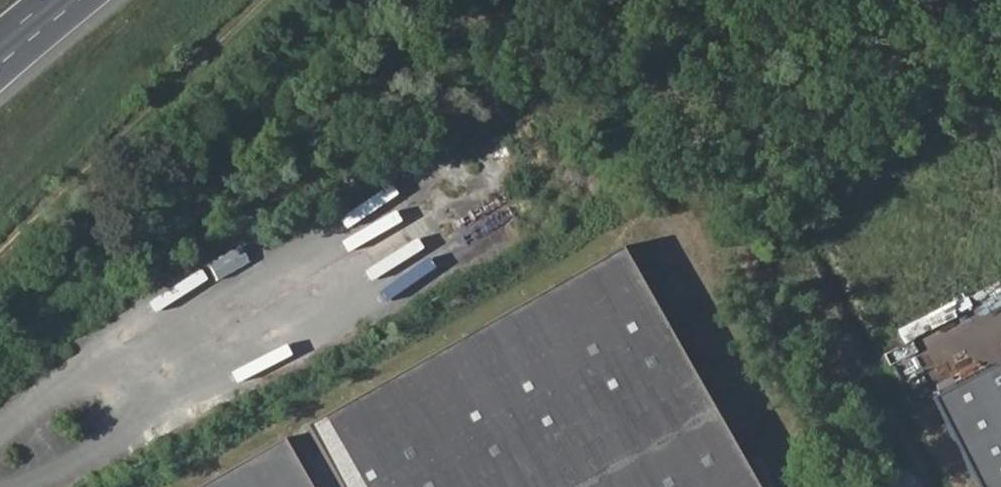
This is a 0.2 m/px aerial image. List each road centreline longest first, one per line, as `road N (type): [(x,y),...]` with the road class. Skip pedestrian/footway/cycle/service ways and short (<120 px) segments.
road 1 (motorway): [(0,80),(95,0)]

